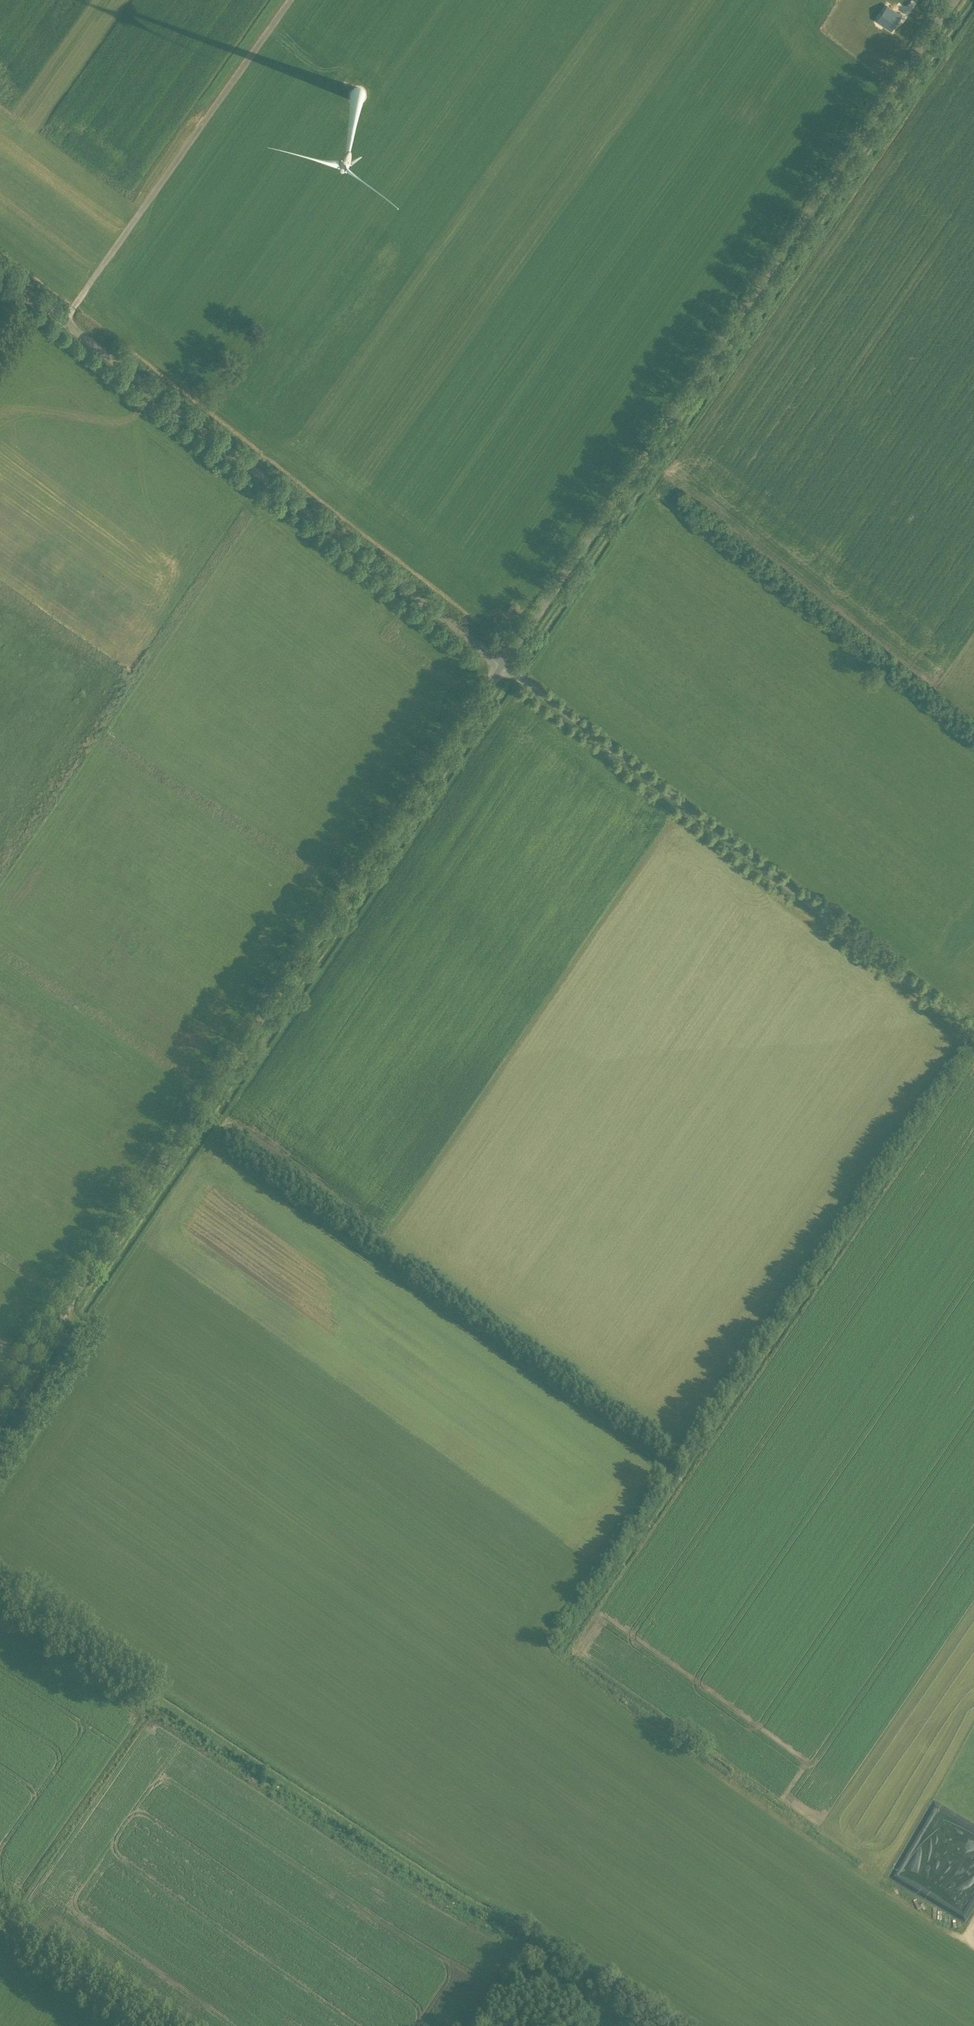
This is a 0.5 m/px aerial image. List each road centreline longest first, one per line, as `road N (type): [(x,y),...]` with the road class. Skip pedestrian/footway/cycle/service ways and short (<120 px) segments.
road 1 (unclassified): [(0,1400),(501,663)]
road 2 (unclassified): [(501,663),(953,0)]
road 3 (unclassified): [(501,663),(0,268)]
road 4 (unclassified): [(973,1032),(501,663)]
road 5 (track): [(557,1658),(973,1950)]
road 6 (track): [(0,1924),(148,2025)]

